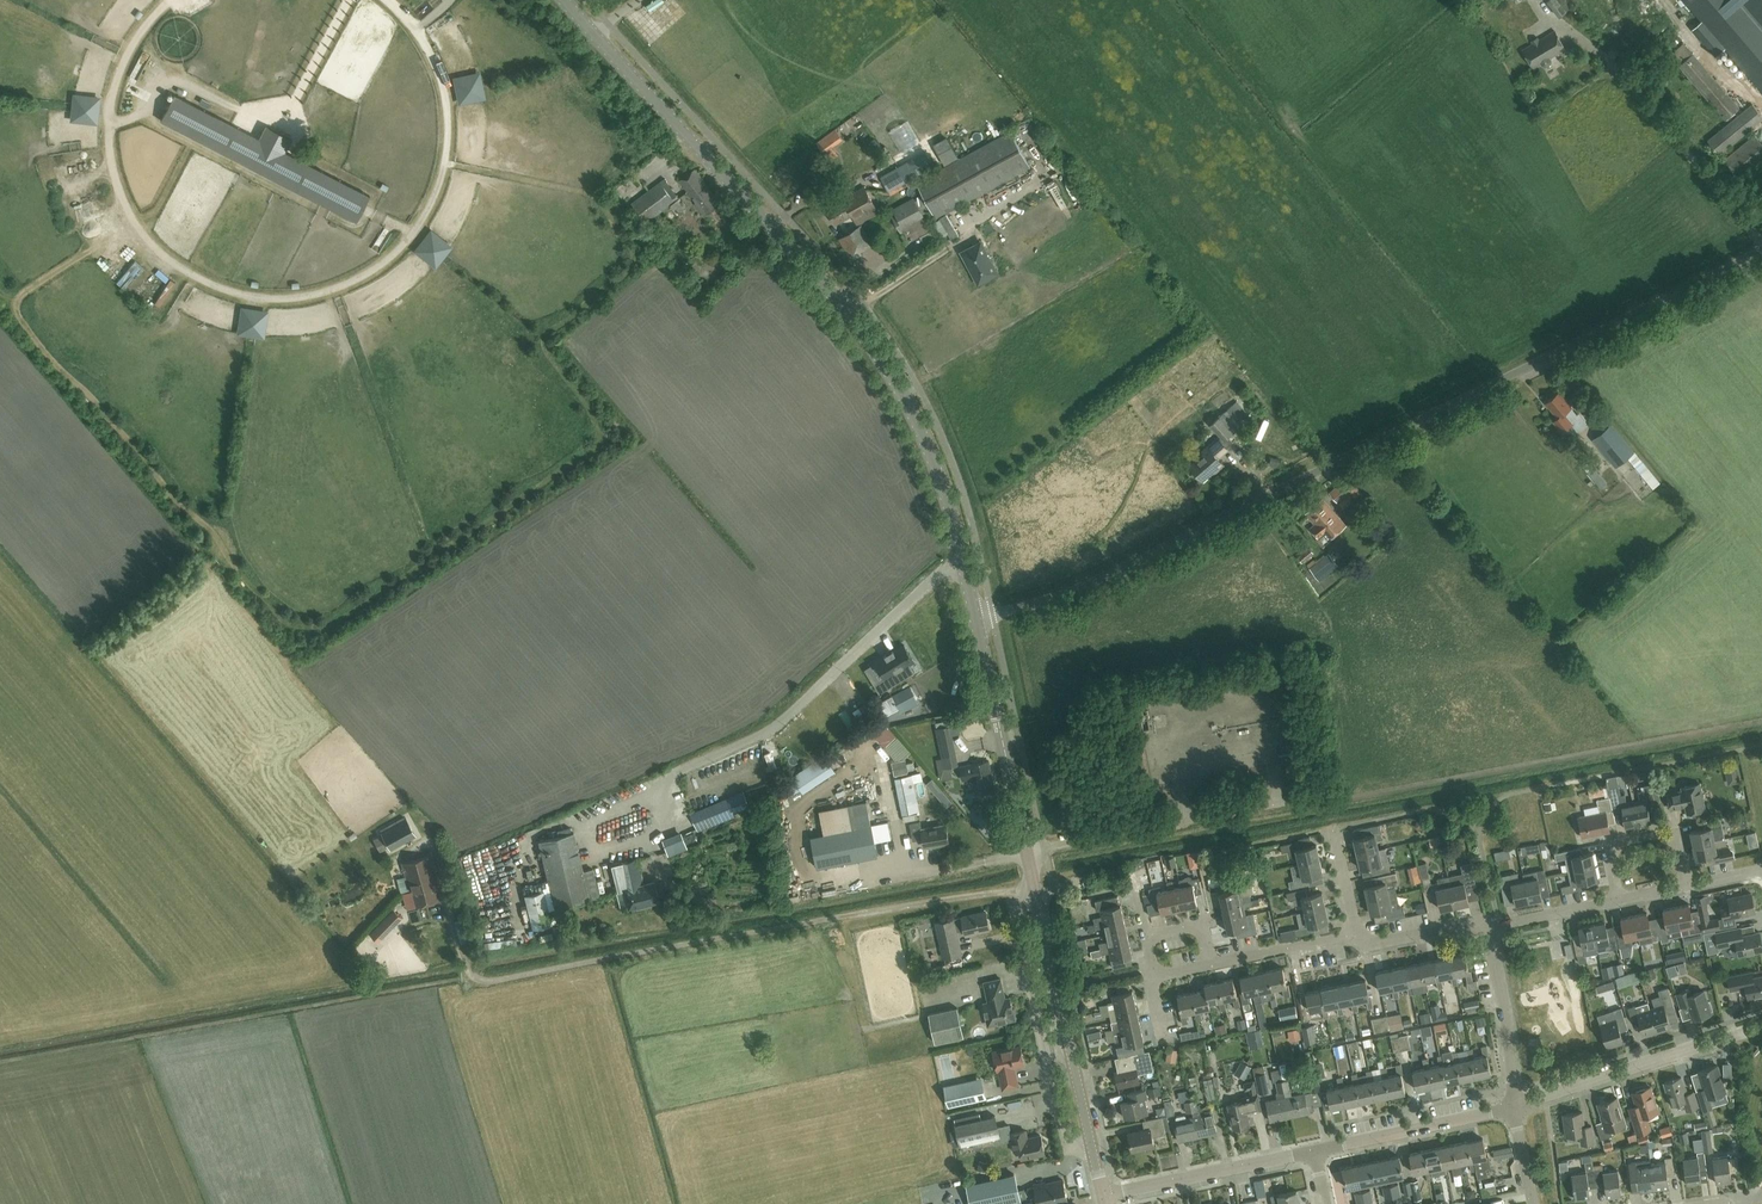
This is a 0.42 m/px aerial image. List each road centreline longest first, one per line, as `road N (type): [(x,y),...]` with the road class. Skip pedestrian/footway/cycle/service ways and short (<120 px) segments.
road 1 (track): [(510,0),(623,137),(625,150),(592,189),(592,207),(633,263),(550,327),(546,343),(599,436),(591,457),(339,619),(313,626),(282,619),(226,546),(61,366),(19,313),(16,296)]
road 2 (unclassified): [(975,618),(1088,589),(1761,250)]
road 3 (tertiary): [(975,618),(941,472),(857,319),(569,0)]
road 4 (tertiary): [(1104,1198),(975,618)]
road 5 (residential): [(1514,1108),(1761,1026)]
road 6 (residential): [(1104,1198),(1314,1154)]
road 7 (residential): [(1314,1154),(1514,1108)]
road 8 (residential): [(1489,928),(1514,1108)]
road 9 (residential): [(1687,885),(1674,835),(1631,835),(1612,848),(1620,900)]
road 10 (track): [(0,292),(16,296),(137,221)]
road 11 (residential): [(1211,965),(1357,933)]
road 12 (residential): [(1357,933),(1379,943),(1469,924),(1489,928)]
road 13 (residential): [(1489,928),(1620,900)]

